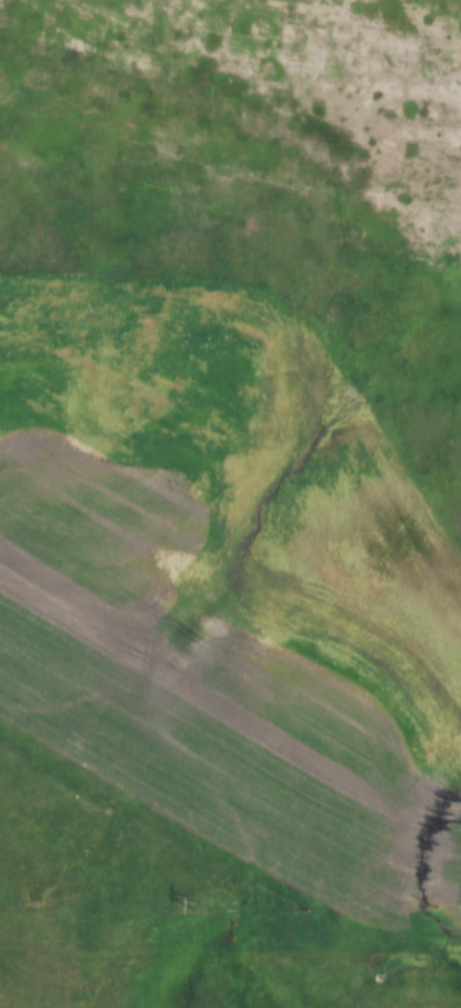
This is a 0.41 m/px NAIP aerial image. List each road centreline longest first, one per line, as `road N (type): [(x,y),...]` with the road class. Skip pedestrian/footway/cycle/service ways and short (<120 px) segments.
road 1 (track): [(0,719),(289,895),(460,945)]

